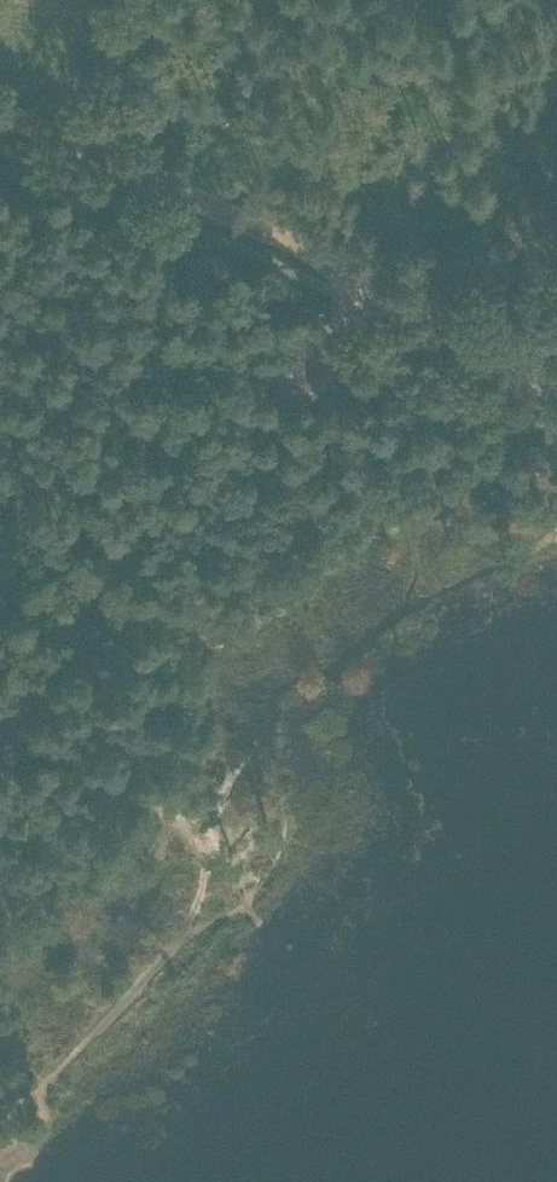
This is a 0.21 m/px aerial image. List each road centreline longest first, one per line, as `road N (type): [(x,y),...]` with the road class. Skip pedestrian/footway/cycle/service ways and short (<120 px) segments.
road 1 (track): [(0,714),(307,357)]
road 2 (track): [(250,889),(208,832),(0,710)]
road 3 (track): [(363,281),(109,163)]
road 4 (track): [(556,370),(363,281)]
road 5 (track): [(136,0),(109,163)]
road 6 (track): [(109,163),(0,113)]

